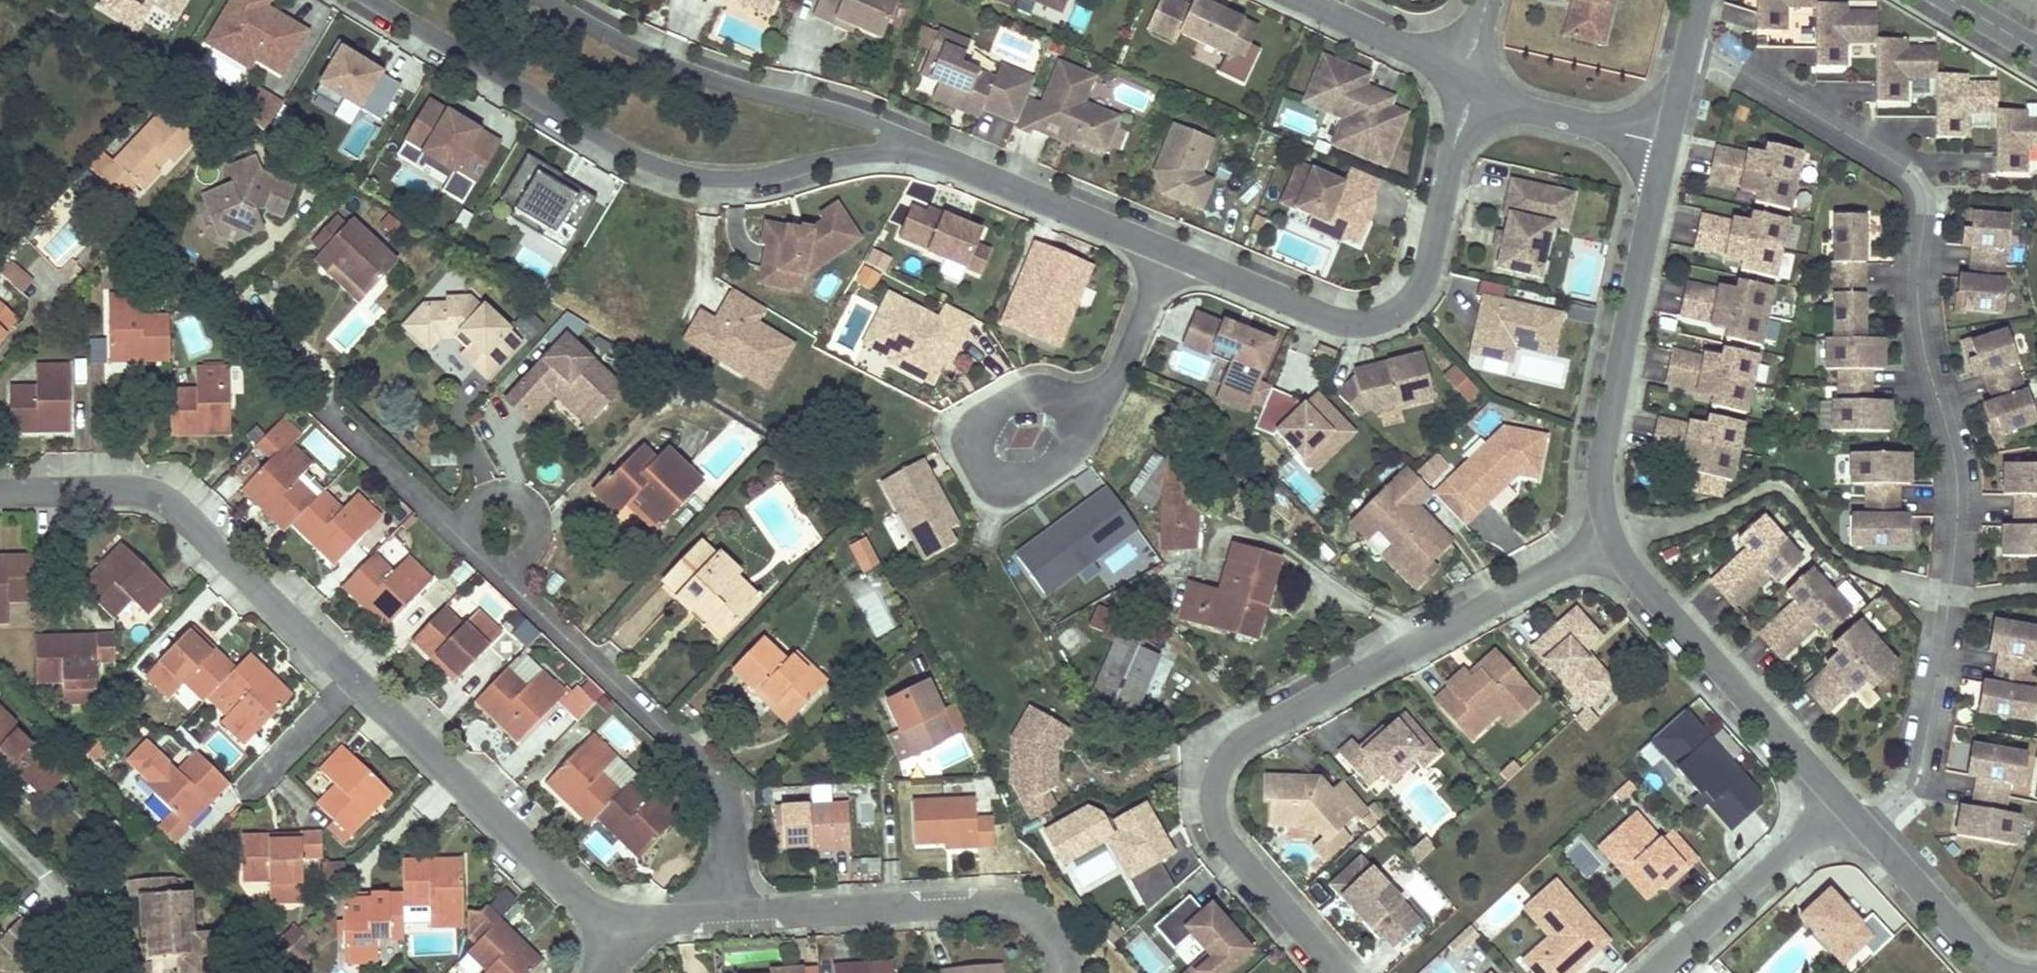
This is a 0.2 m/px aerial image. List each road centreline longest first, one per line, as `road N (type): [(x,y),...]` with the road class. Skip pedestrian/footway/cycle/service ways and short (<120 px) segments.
road 1 (residential): [(1867,830),(1919,775),(1954,554),(1953,448),(1919,317),(1924,194),(1907,169),(1717,57),(1688,48)]
road 2 (residential): [(0,492),(140,491),(173,505),(579,900),(625,929)]
road 3 (residential): [(1610,537),(1245,737),(1224,759),(1212,797),(1223,836),(1342,972)]
road 4 (residential): [(372,0),(621,151),(672,172),(744,178),(871,152),(925,152)]
road 5 (residential): [(1170,250),(1333,319),(1390,314),(1426,273),(1475,86)]
road 6 (residential): [(730,914),(721,788),(521,594),(512,563)]
road 7 (residential): [(925,152),(855,117),(689,72),(546,0)]
road 8 (residential): [(1666,145),(1604,451),(1610,537)]
road 9 (residential): [(730,914),(1010,903),(1053,932),(1066,972)]
road 10 (residential): [(1610,537),(1639,582),(1841,802)]
road 11 (residential): [(1111,386),(1086,395),(1032,393),(993,411),(981,425),(977,454),(992,476),(1021,480),(1061,461),(1083,433)]
road 12 (residential): [(925,152),(1170,250)]
road 13 (residential): [(1653,972),(1841,802)]
road 14 (residential): [(318,384),(317,405),(470,543)]
road 15 (residential): [(1666,145),(1535,113),(1475,86)]
road 16 (residential): [(1867,830),(2005,972)]
road 17 (residential): [(1461,78),(1306,0)]
road 18 (residential): [(512,563),(529,552),(538,527),(514,496),(476,506),(470,543)]
road 19 (residential): [(1170,250),(1111,386)]

